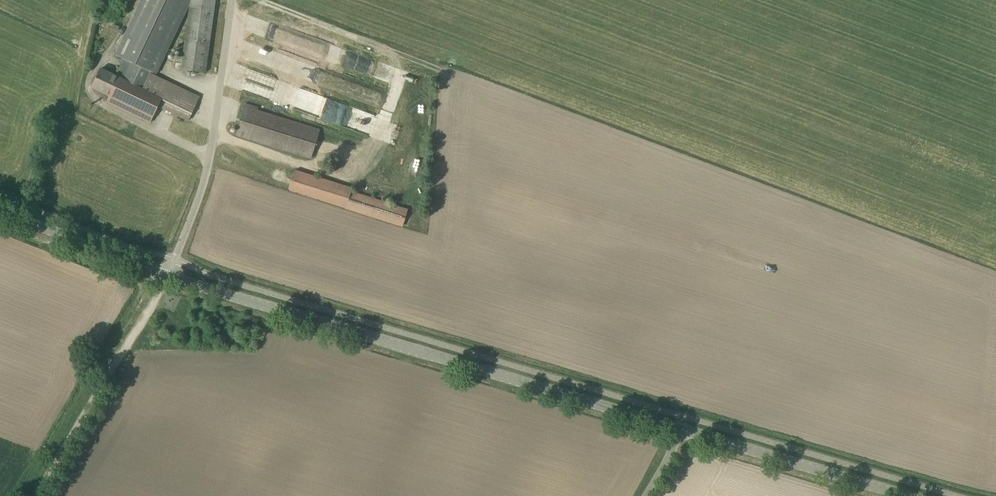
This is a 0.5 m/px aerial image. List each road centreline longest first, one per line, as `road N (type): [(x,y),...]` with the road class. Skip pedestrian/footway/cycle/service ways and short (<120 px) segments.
road 1 (tertiary): [(683,430),(165,275)]
road 2 (unclassified): [(165,275),(214,134),(233,0)]
road 3 (track): [(165,275),(27,495)]
road 4 (tertiary): [(911,495),(683,430)]
road 5 (tertiary): [(165,275),(0,209)]

